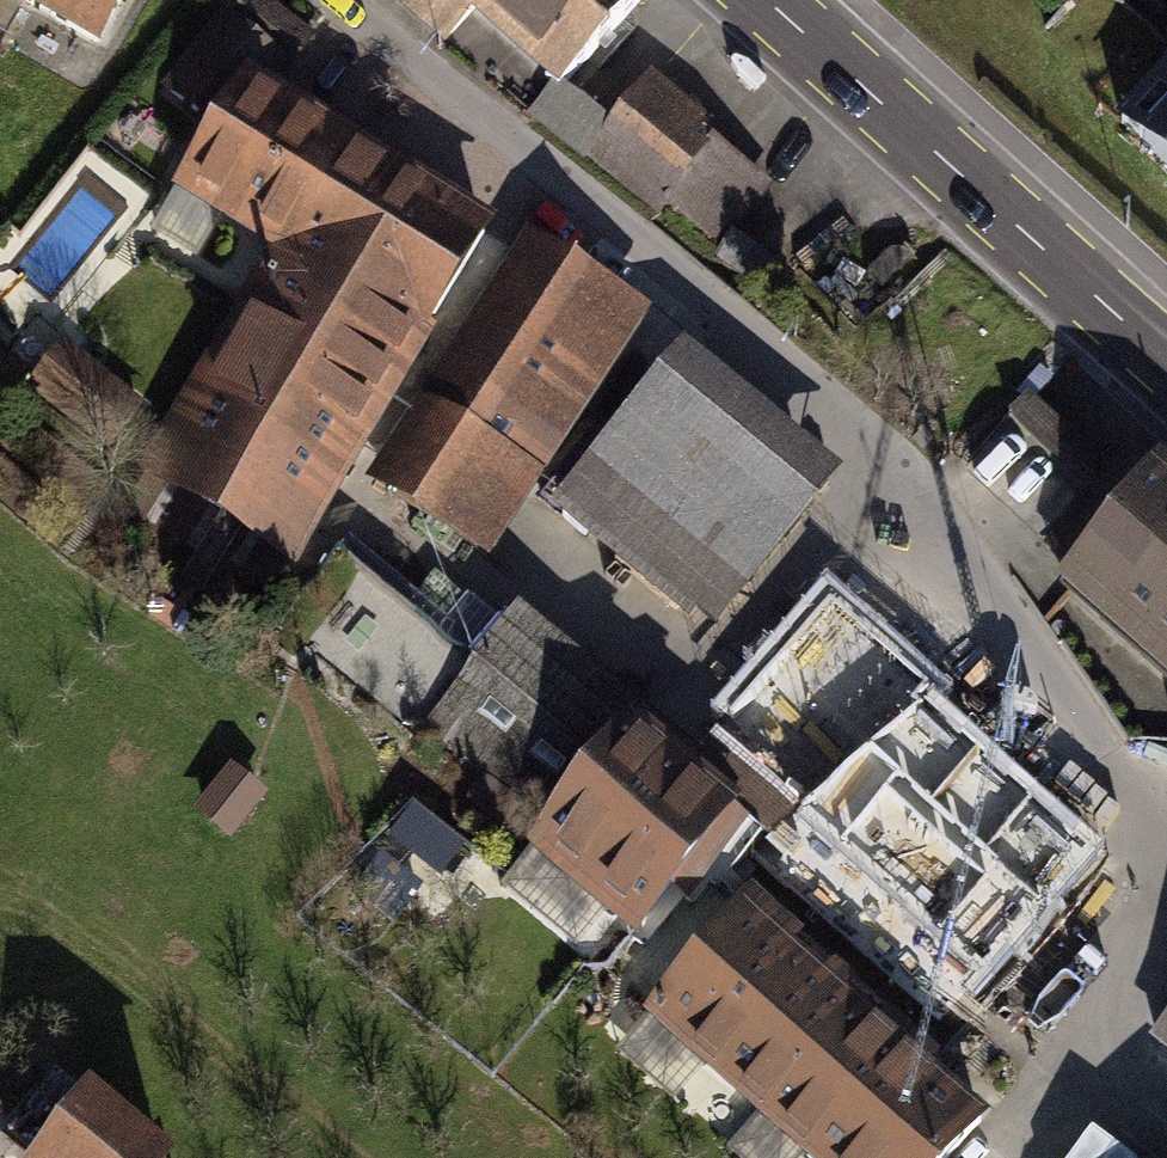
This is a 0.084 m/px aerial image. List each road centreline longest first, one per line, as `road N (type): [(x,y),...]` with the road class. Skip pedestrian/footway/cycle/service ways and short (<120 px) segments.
road 1 (residential): [(336,0),(861,428),(947,522),(1099,761)]
road 2 (primary): [(768,0),(1166,360)]

